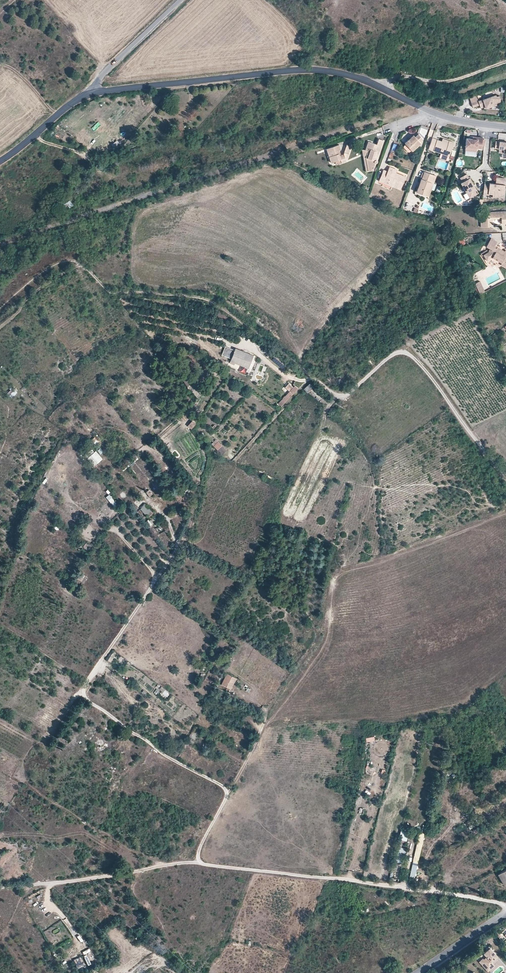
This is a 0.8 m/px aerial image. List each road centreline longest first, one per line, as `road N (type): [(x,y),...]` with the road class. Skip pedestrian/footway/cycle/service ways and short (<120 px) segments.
road 1 (unclassified): [(0,318),(81,264),(109,292),(214,302),(338,400),(403,347),(505,475)]
road 2 (track): [(0,887),(190,862),(505,909)]
road 3 (track): [(191,526),(83,693),(159,751),(224,787),(196,862)]
road 4 (tertiary): [(90,94),(318,70),(375,84),(431,111)]
road 5 (track): [(317,635),(227,794)]
road 6 (tertiary): [(90,94),(181,0)]
road 7 (track): [(380,87),(402,78),(442,82),(505,62)]

